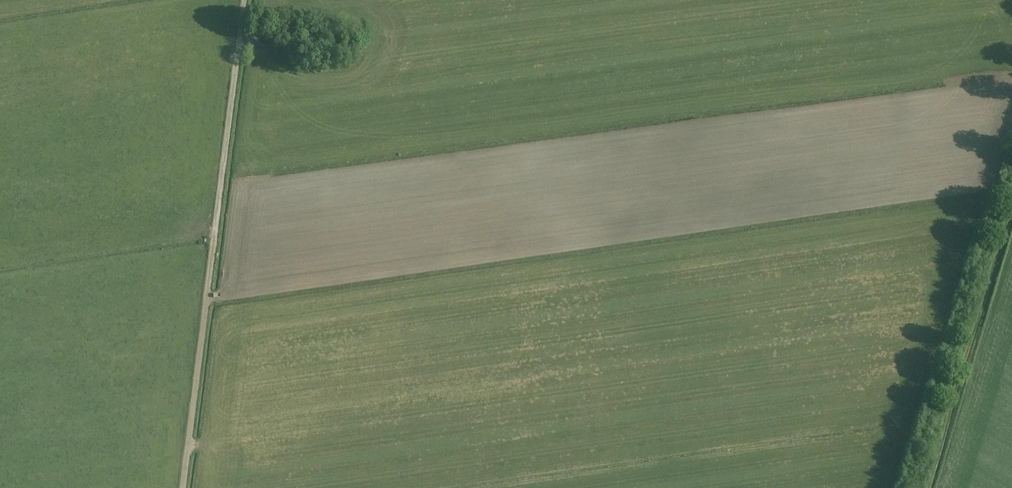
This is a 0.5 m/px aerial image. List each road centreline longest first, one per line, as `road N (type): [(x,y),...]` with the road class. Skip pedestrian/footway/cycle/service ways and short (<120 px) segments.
road 1 (track): [(246,0),(183,487)]
road 2 (track): [(1011,195),(926,487)]

